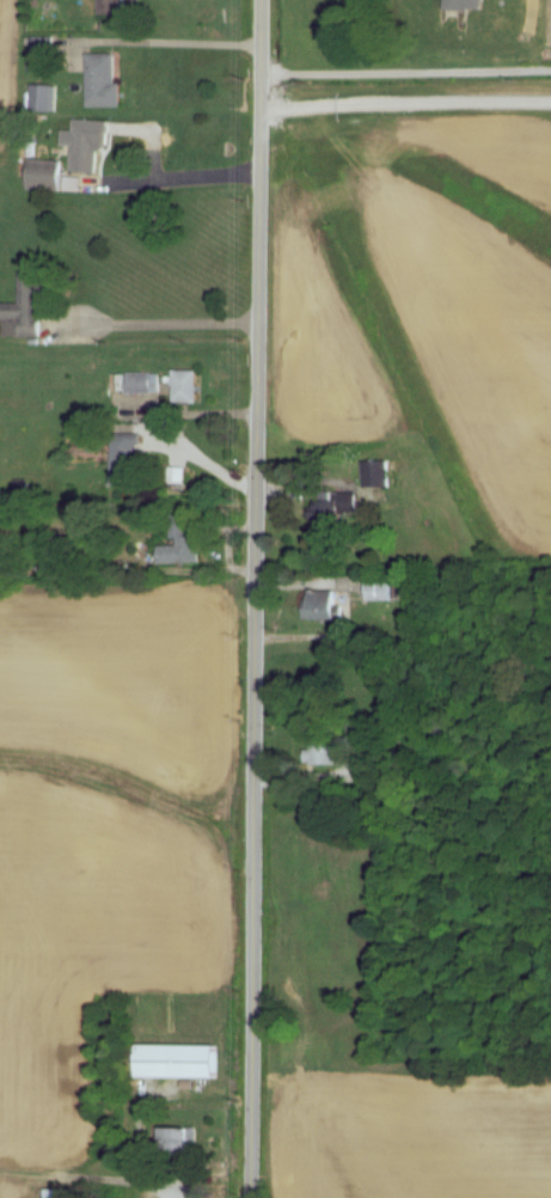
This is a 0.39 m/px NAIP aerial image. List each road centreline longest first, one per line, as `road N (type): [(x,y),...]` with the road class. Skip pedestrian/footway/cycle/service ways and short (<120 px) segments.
road 1 (residential): [(261,0),(250,1197)]

